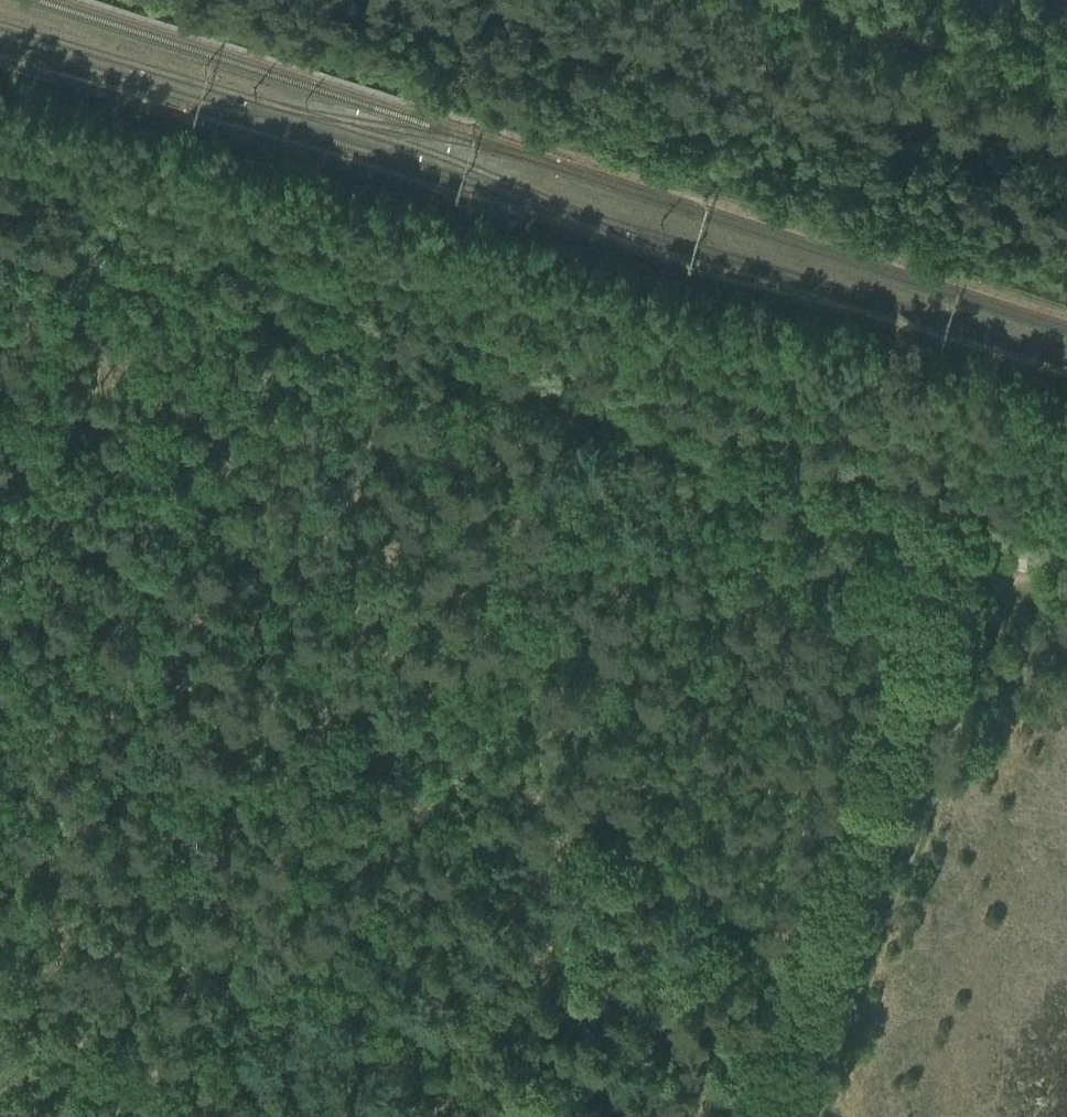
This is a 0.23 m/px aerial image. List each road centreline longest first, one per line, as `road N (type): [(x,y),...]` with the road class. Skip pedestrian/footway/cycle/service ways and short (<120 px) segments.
road 1 (track): [(1066,83),(803,0)]

